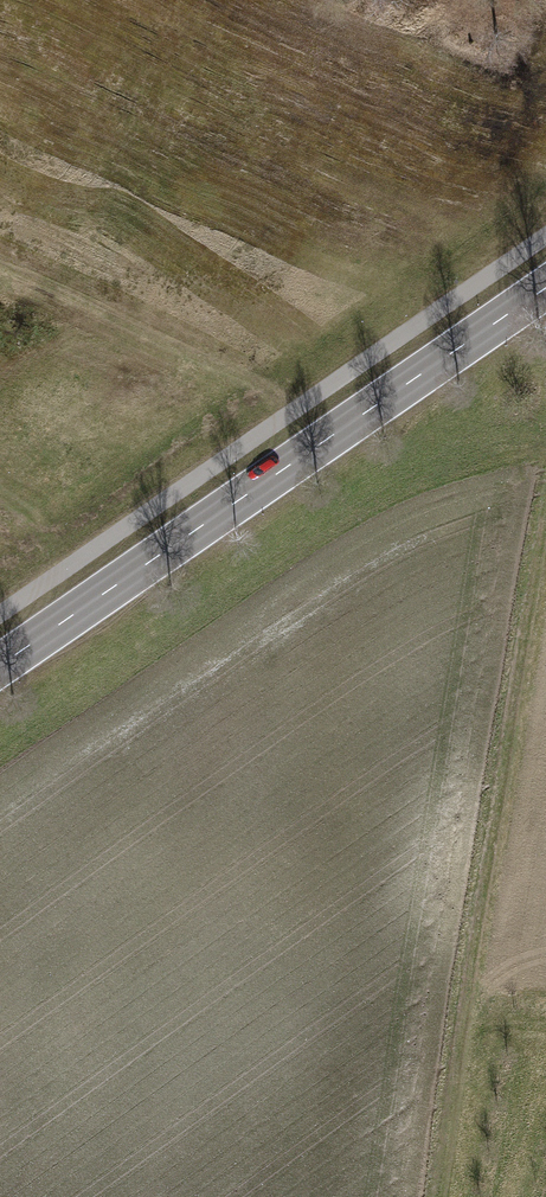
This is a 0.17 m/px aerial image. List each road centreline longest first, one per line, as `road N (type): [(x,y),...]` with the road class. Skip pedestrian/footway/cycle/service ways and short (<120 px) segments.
road 1 (track): [(431,1196),(545,493)]
road 2 (secondary): [(0,666),(545,289)]

